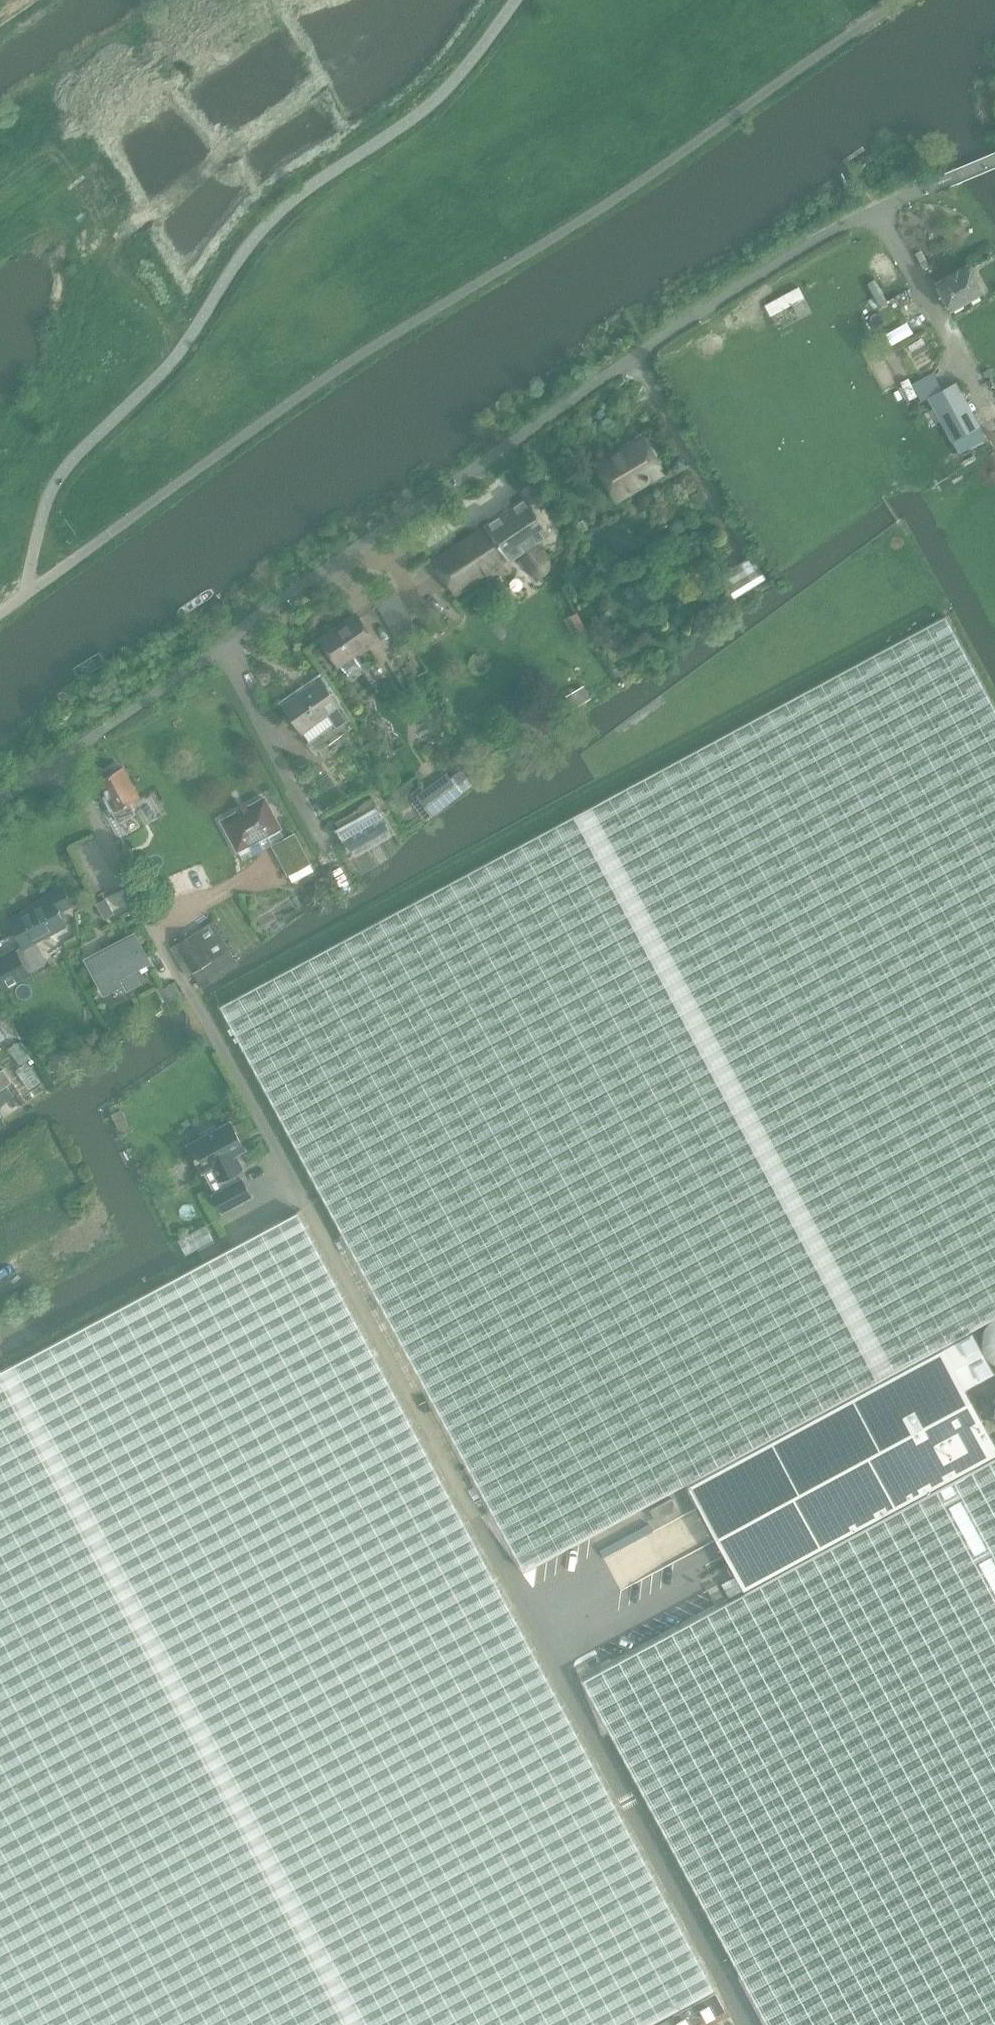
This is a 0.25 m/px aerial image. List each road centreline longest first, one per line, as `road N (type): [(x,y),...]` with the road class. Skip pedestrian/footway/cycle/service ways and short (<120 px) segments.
road 1 (residential): [(0,801),(636,353),(825,233),(945,182)]

